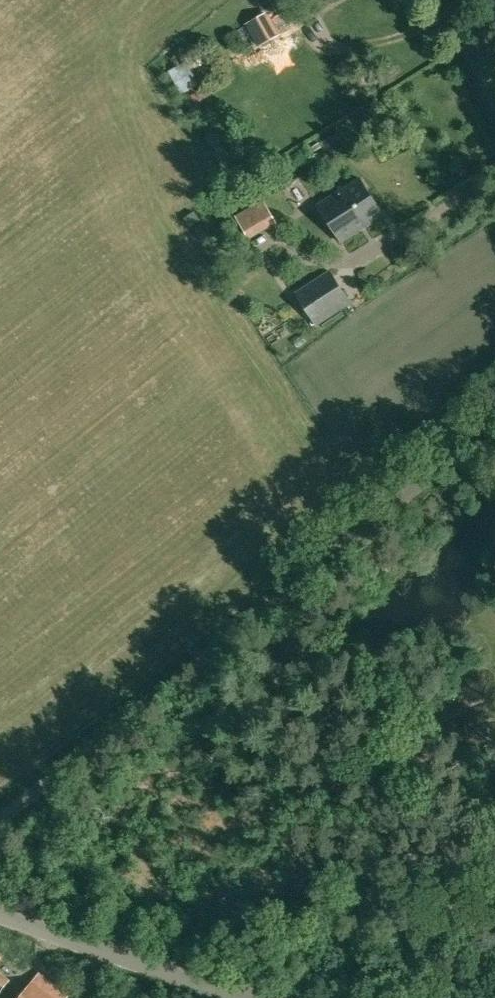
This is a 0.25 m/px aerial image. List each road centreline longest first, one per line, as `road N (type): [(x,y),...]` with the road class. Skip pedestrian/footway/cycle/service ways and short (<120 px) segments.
road 1 (unclassified): [(0,818),(494,411)]
road 2 (tertiary): [(255,997),(0,910)]

